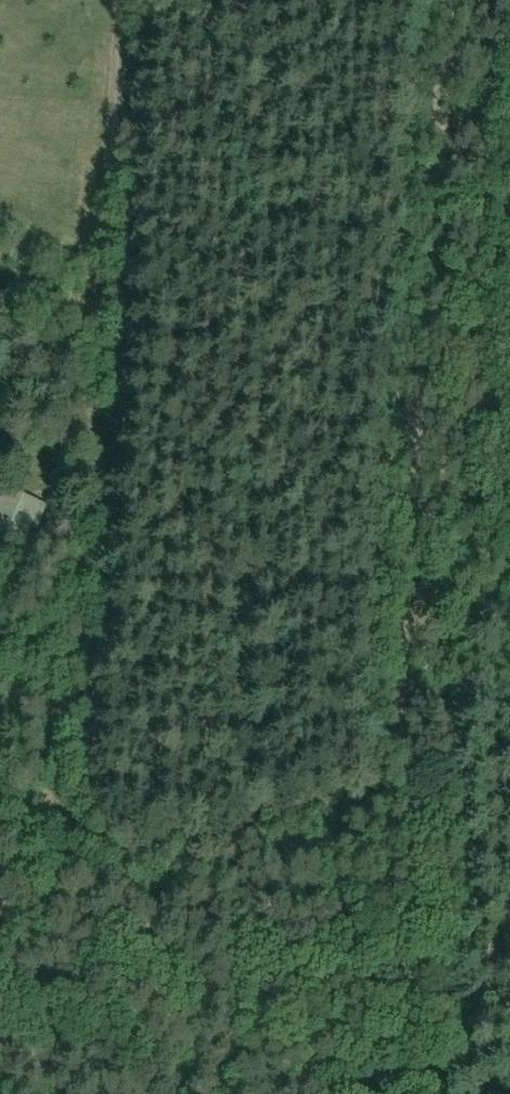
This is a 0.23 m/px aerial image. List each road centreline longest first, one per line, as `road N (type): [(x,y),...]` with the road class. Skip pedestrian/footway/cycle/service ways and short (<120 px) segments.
road 1 (track): [(248,1093),(62,721),(98,523),(119,0)]
road 2 (track): [(389,1093),(446,0)]

